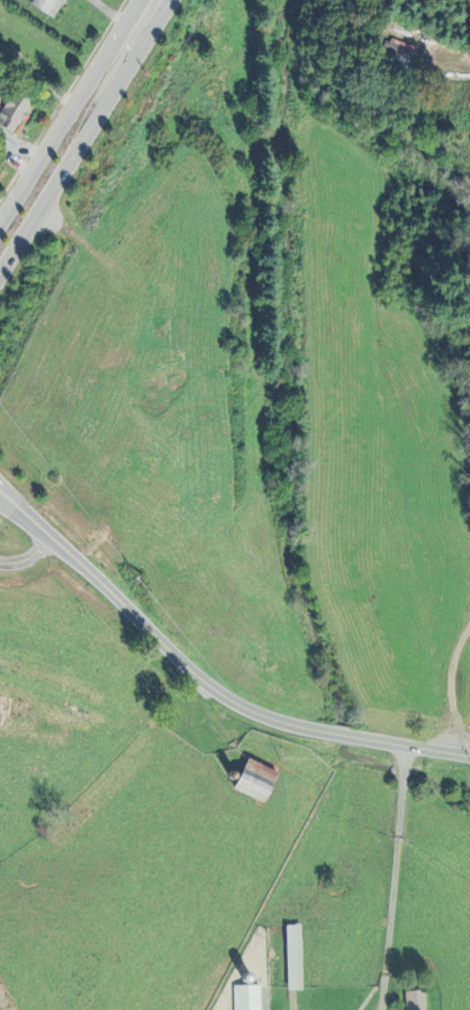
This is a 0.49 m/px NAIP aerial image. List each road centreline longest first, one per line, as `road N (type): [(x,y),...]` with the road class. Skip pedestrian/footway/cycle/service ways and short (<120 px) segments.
road 1 (residential): [(469,756),(271,717),(232,700),(13,502)]
road 2 (primary): [(0,272),(68,163),(127,39)]
road 3 (primary): [(127,39),(0,226)]

